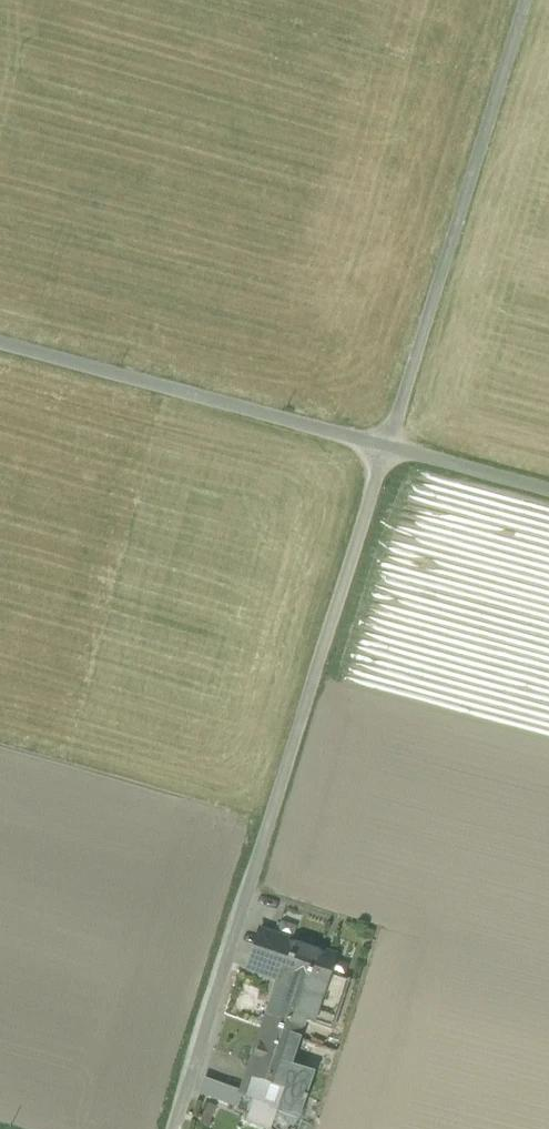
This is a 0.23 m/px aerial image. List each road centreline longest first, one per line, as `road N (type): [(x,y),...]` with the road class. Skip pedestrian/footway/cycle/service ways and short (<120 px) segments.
road 1 (unclassified): [(387,448),(174,1128)]
road 2 (unclassified): [(526,0),(387,448)]
road 3 (unclassified): [(387,448),(0,345)]
road 4 (unclassified): [(548,491),(387,448)]

